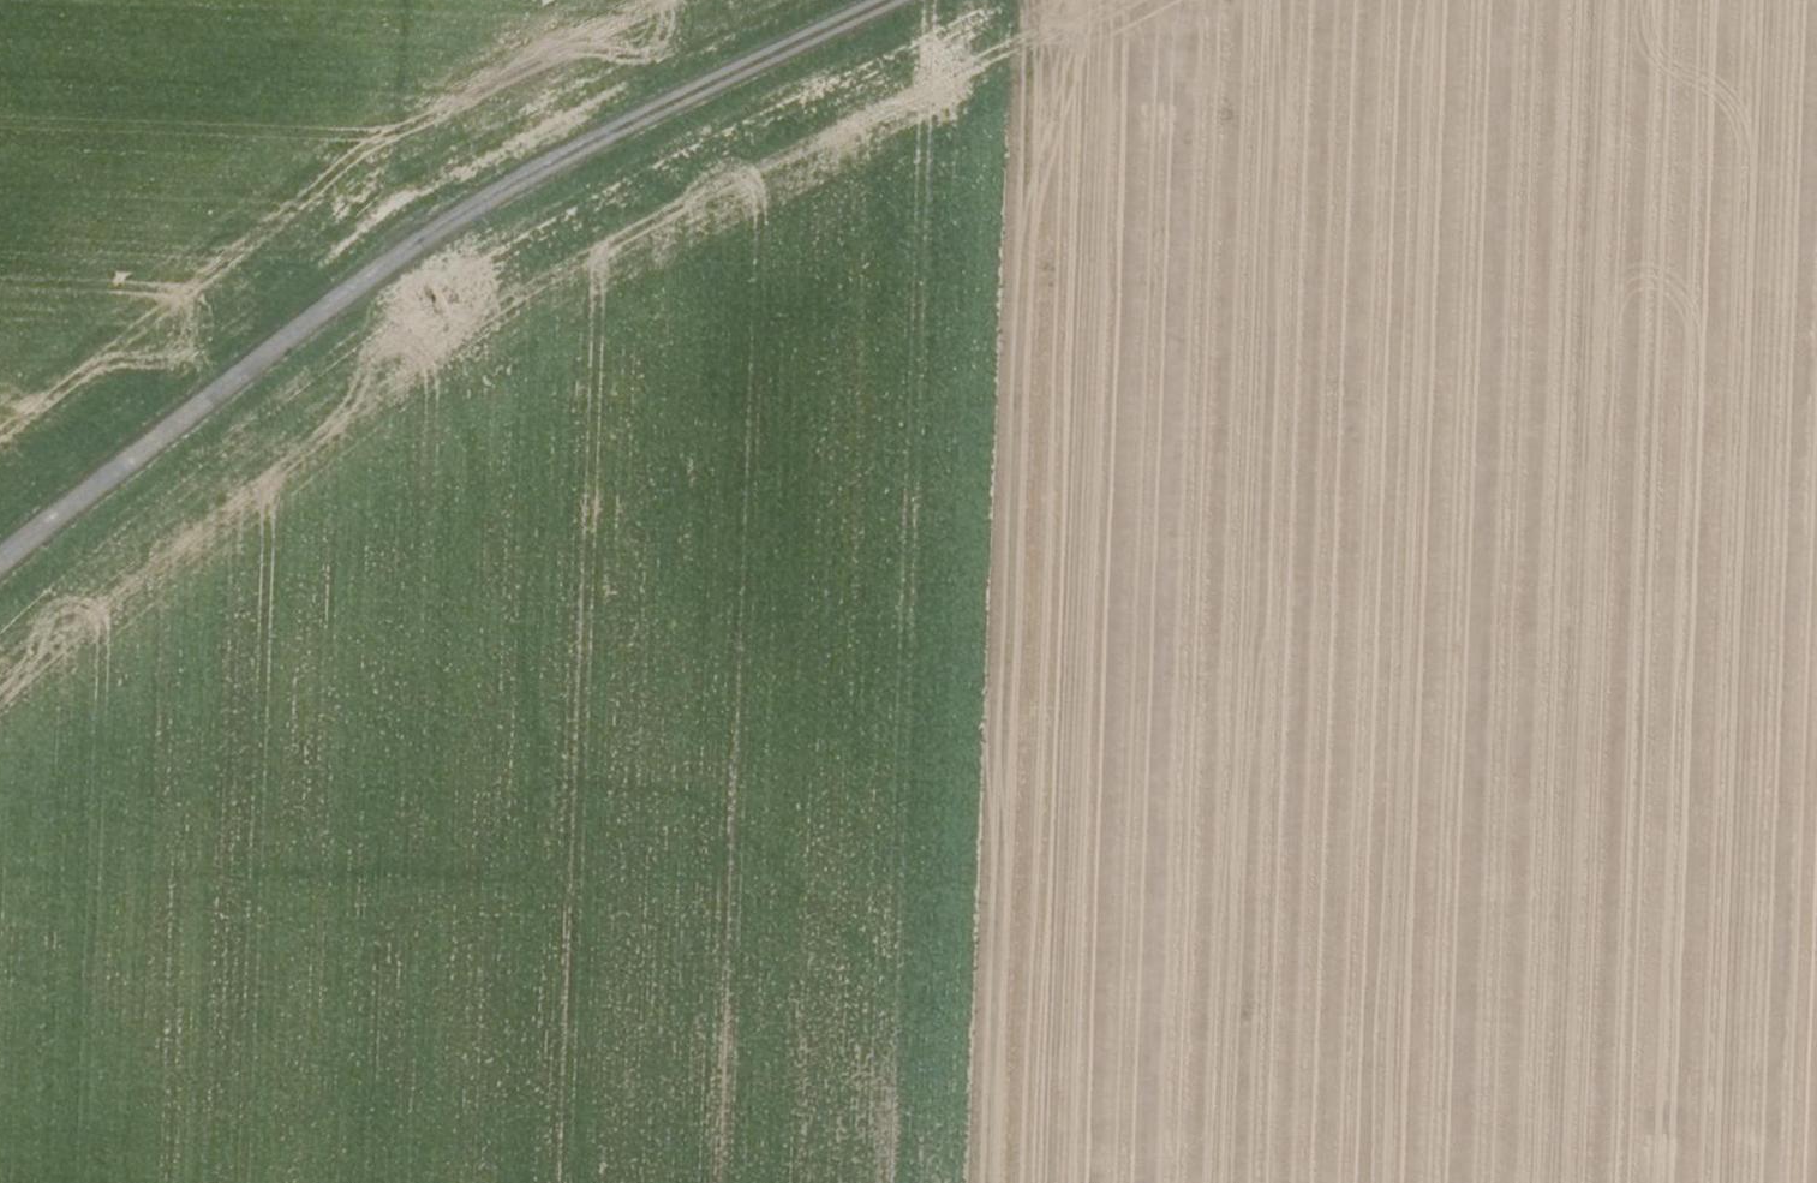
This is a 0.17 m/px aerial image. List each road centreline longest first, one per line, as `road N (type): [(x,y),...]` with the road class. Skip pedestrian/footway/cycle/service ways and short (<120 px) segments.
road 1 (track): [(0,574),(386,272),(666,109),(887,0)]

